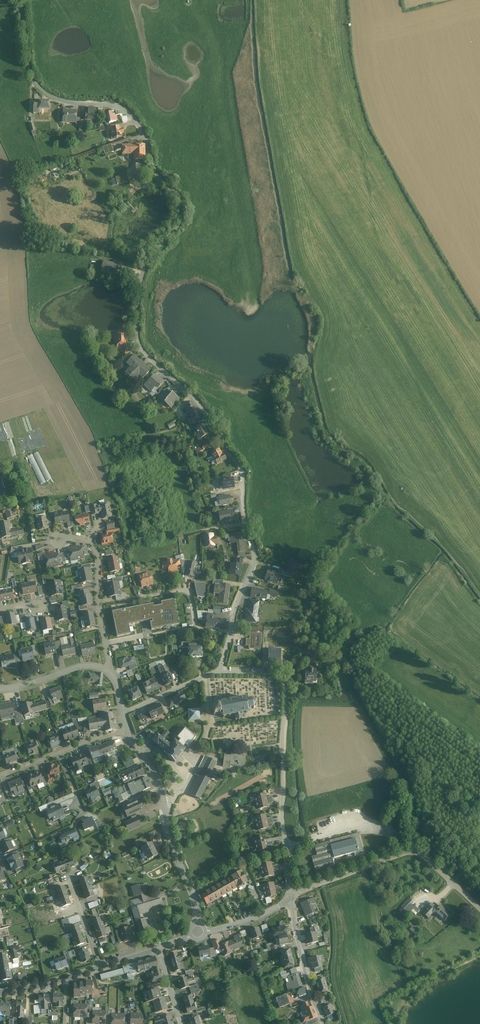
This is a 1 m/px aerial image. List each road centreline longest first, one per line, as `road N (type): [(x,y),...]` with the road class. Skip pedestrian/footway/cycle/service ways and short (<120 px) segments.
road 1 (residential): [(219,672),(254,564),(243,472),(200,406),(137,340),(144,265),(175,229),(182,205),(157,172),(132,115),(56,98),(35,81),(22,0)]
road 2 (residential): [(291,899),(281,675),(219,672)]
road 3 (unclassified): [(479,908),(418,852),(291,899)]
road 4 (residential): [(198,922),(160,789),(128,731)]
road 5 (residential): [(60,539),(87,540),(96,550),(110,674)]
road 6 (residential): [(324,1023),(291,899)]

